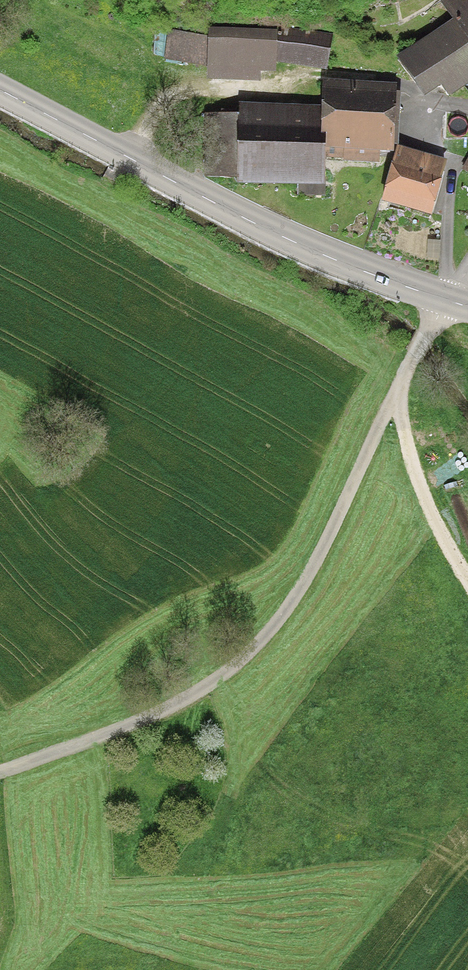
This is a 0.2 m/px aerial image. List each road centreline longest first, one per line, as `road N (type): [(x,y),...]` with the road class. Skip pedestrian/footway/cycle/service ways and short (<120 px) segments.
road 1 (track): [(448,300),(329,540),(254,654),(190,697),(0,778)]
road 2 (tertiary): [(448,300),(291,240),(0,90)]
road 3 (track): [(399,390),(414,472),(467,583)]

